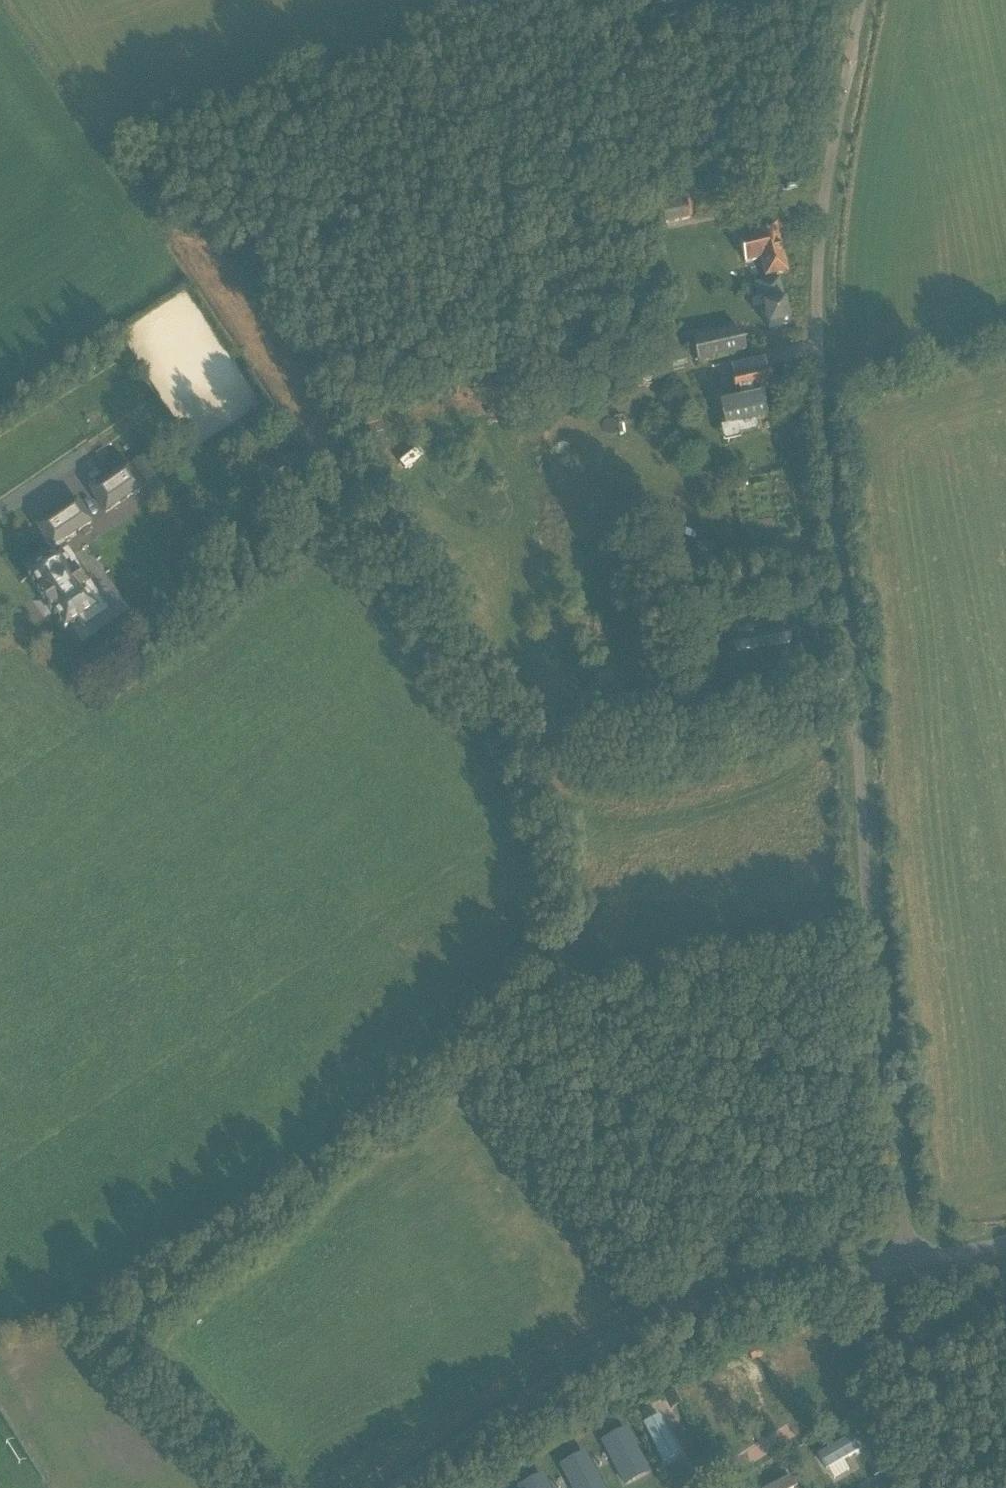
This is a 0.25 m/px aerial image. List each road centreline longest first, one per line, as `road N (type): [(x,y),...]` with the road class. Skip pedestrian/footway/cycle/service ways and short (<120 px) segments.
road 1 (unclassified): [(903,1259),(817,334),(820,232),(860,0)]
road 2 (unclassified): [(393,1487),(563,1370),(679,1309),(903,1259)]

